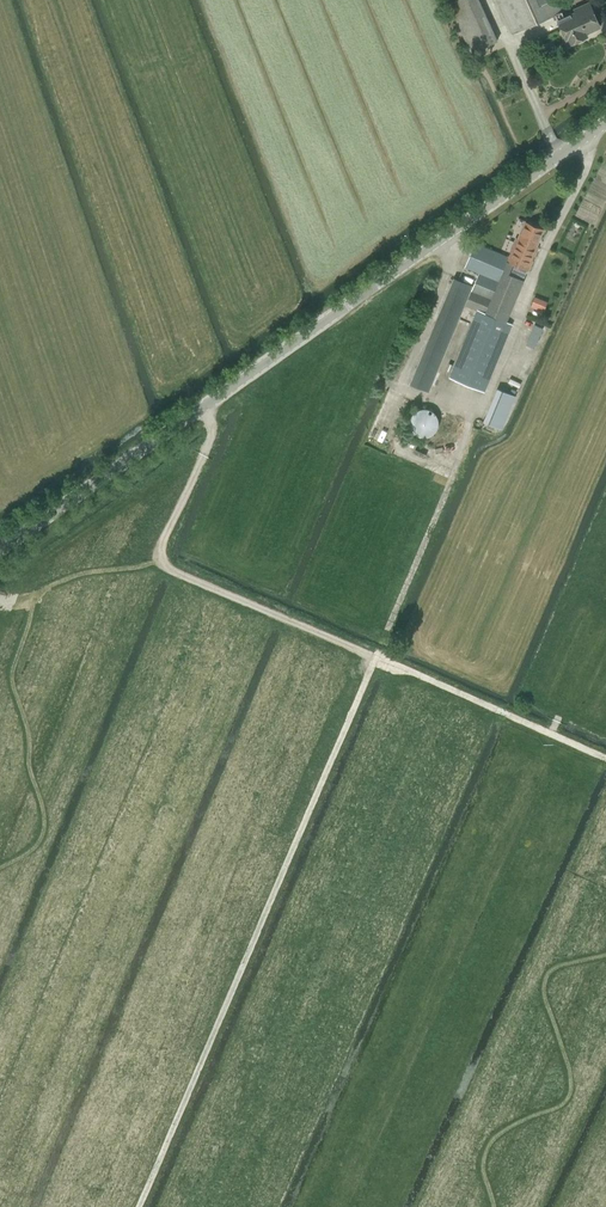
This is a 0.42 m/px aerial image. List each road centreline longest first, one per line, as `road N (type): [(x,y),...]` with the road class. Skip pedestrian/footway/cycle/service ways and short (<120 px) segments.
road 1 (track): [(590,134),(587,166),(483,407),(470,418),(140,1206)]
road 2 (tertiary): [(0,551),(605,123)]
road 3 (track): [(605,764),(373,661)]
road 4 (track): [(558,156),(487,0)]

